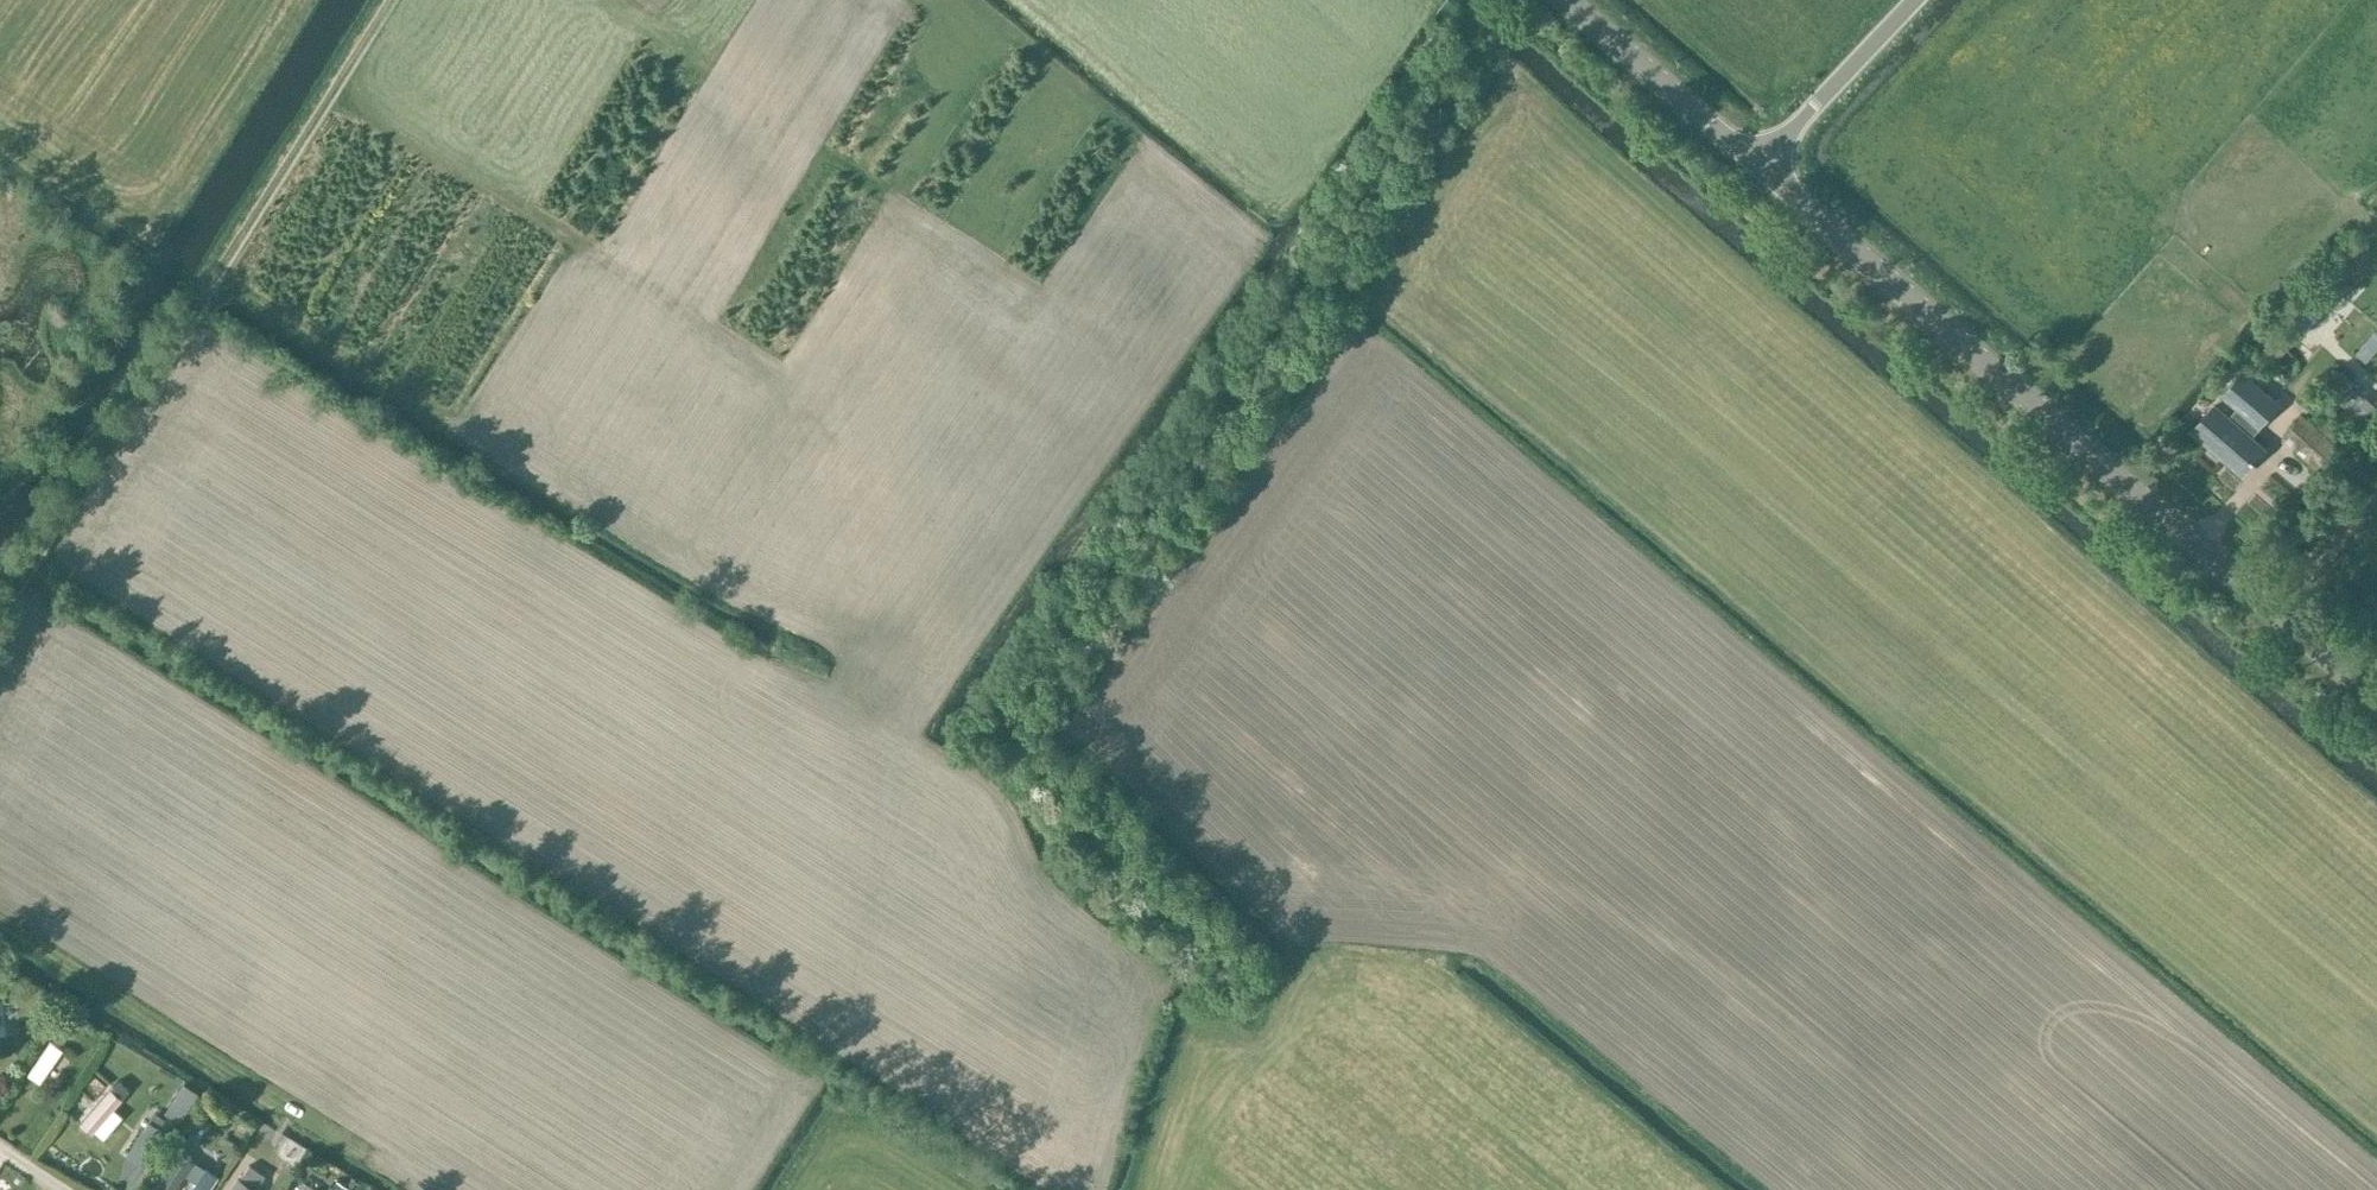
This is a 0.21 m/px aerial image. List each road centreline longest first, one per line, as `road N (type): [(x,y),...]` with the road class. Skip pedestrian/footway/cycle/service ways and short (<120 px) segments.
road 1 (tertiary): [(2376,701),(1759,165)]
road 2 (track): [(390,0),(196,297)]
road 3 (tertiary): [(1759,165),(1568,0)]
road 4 (unclassified): [(1759,165),(1916,0)]

